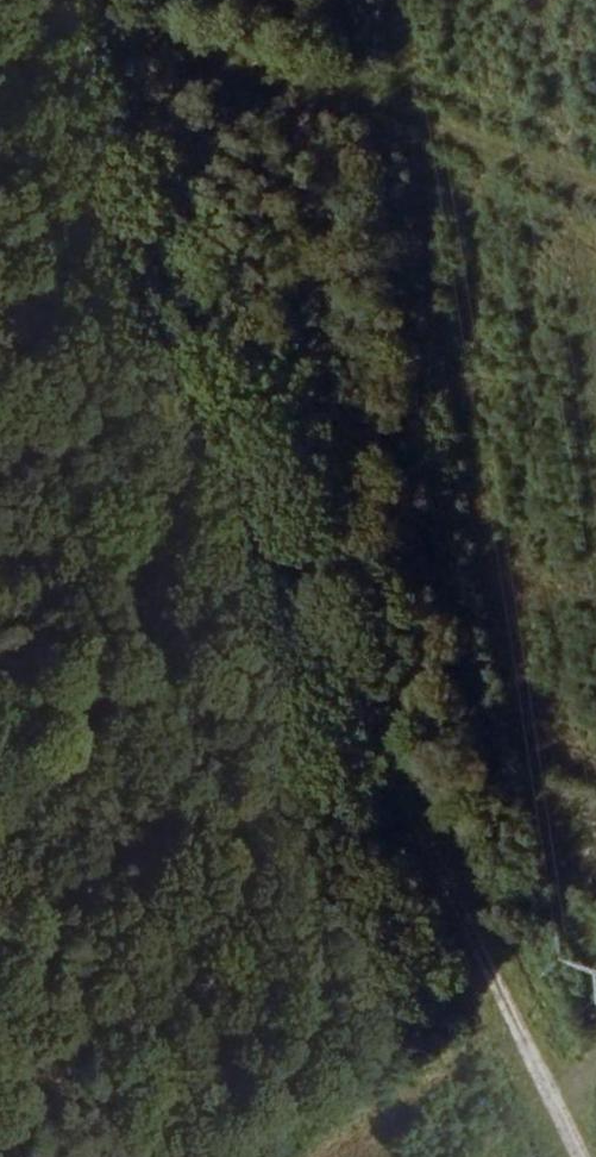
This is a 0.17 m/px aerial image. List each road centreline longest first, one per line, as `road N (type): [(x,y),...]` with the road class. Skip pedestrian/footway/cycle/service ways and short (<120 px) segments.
road 1 (track): [(47,0),(595,1143)]

